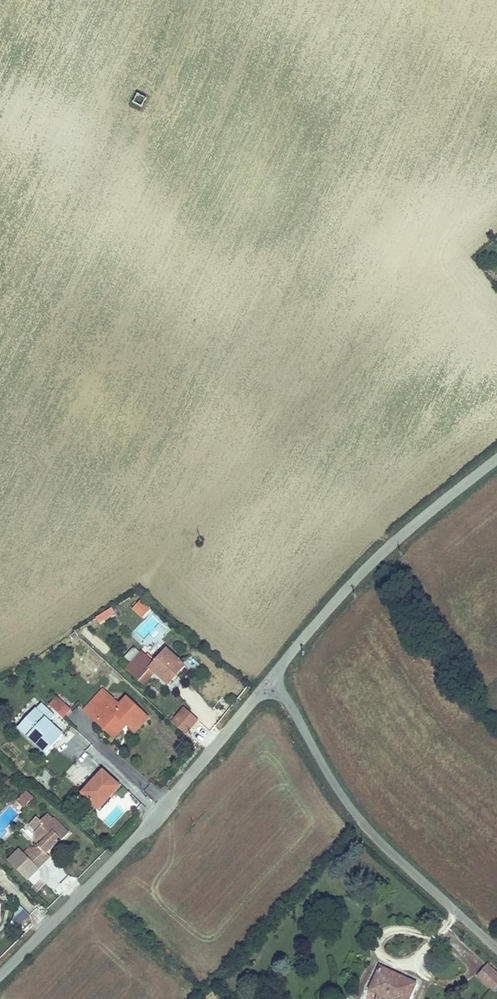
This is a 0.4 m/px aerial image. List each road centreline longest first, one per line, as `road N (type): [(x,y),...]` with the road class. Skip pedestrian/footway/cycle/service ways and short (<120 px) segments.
road 1 (unclassified): [(268,682),(125,850),(0,976)]
road 2 (residential): [(268,682),(359,820),(496,949)]
road 3 (unclassified): [(496,459),(387,549),(268,682)]

